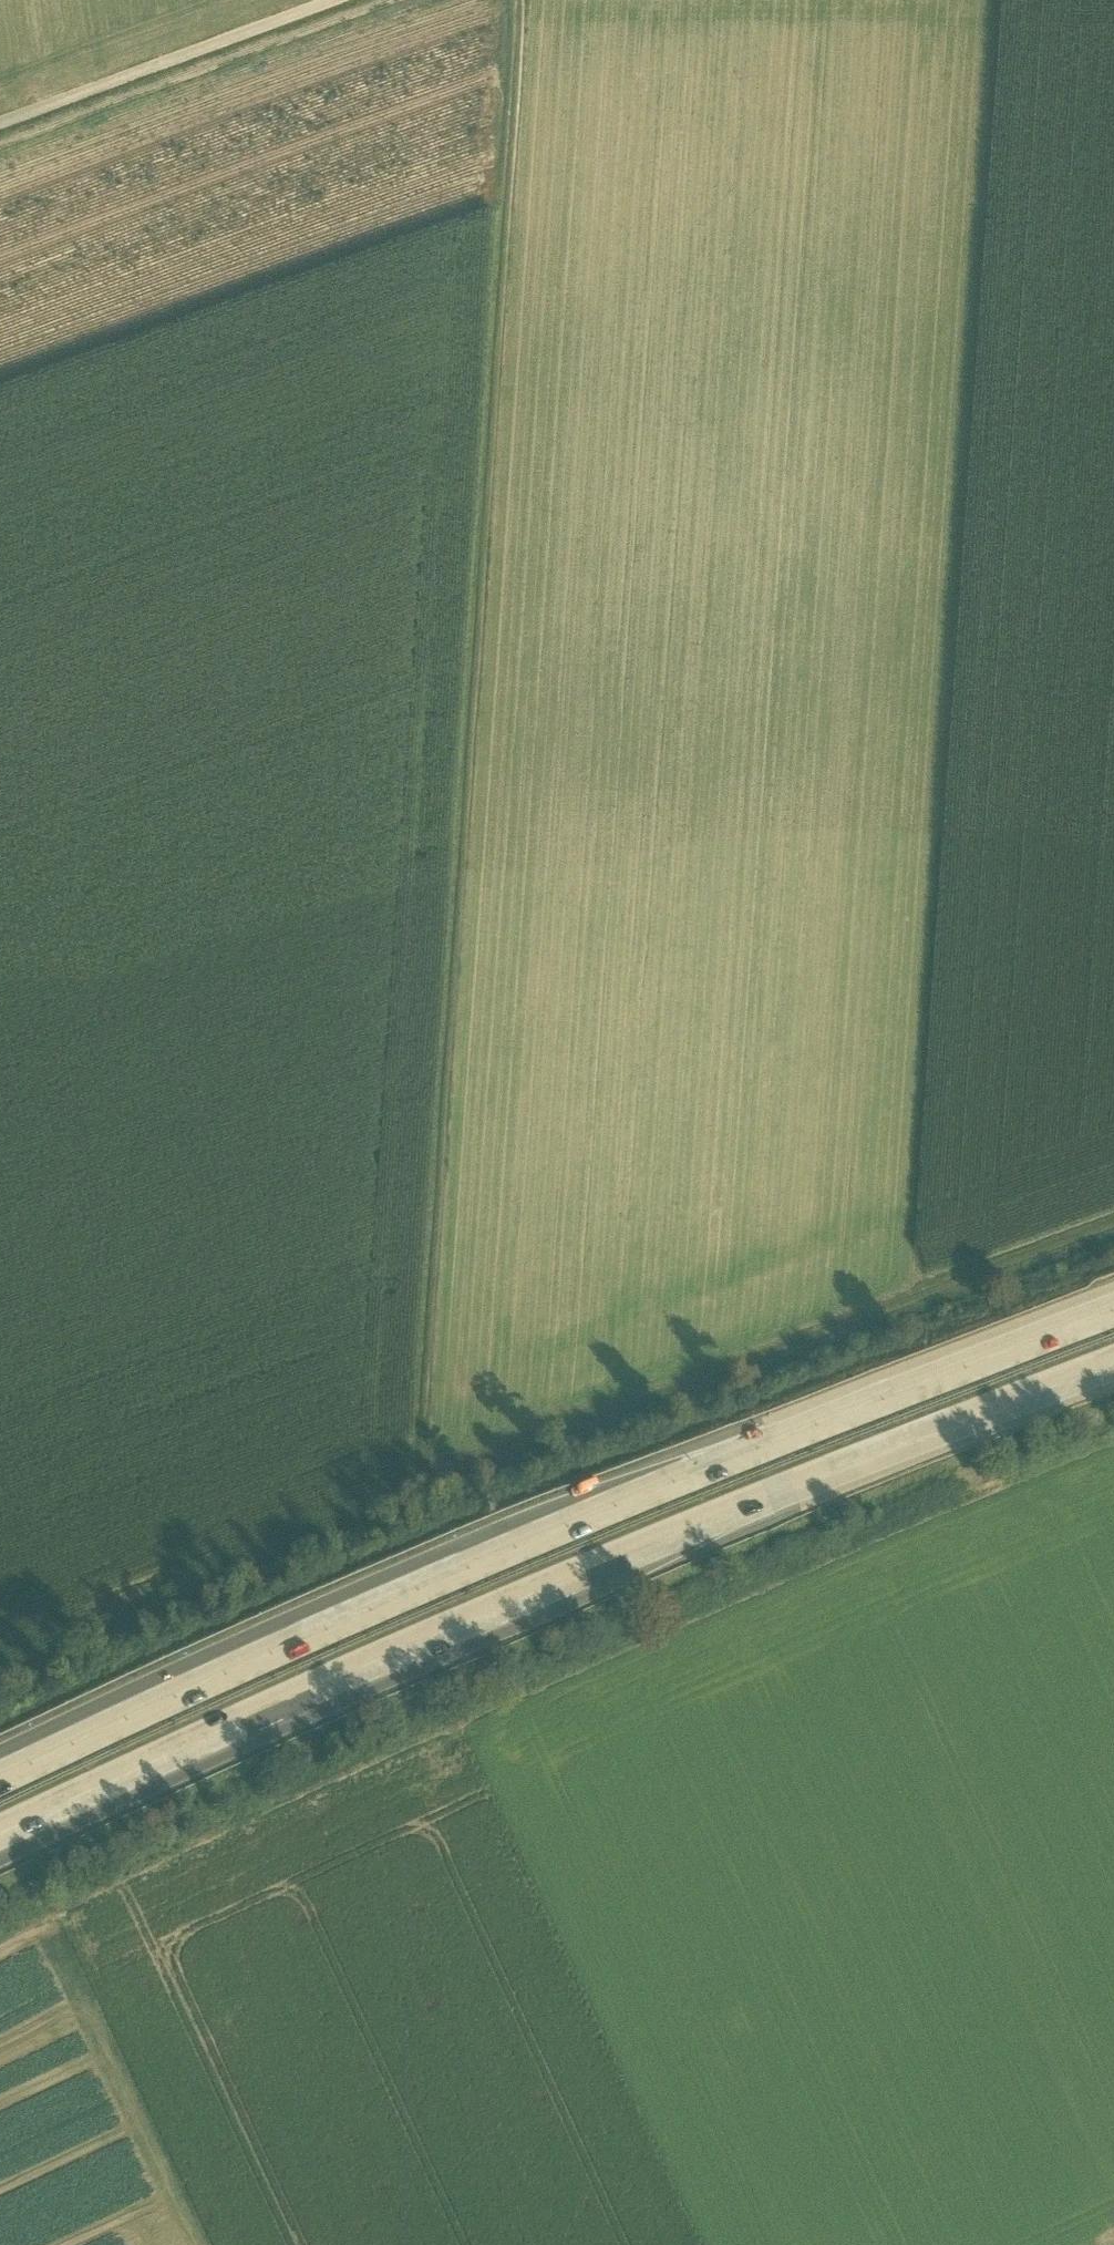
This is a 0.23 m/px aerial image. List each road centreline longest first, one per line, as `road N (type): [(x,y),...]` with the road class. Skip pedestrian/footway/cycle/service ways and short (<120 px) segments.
road 1 (track): [(1113,1218),(422,1479),(521,0)]
road 2 (motorway): [(143,1774),(1113,1375)]
road 3 (motorway): [(1113,1318),(583,1531),(159,1716)]
road 4 (track): [(327,0),(0,120)]
road 5 (motorway): [(159,1716),(0,1791)]
road 6 (motorway): [(0,1866),(143,1774)]
road 7 (motorway): [(159,1716),(0,1768)]
road 8 (motorway): [(0,1842),(143,1774)]

